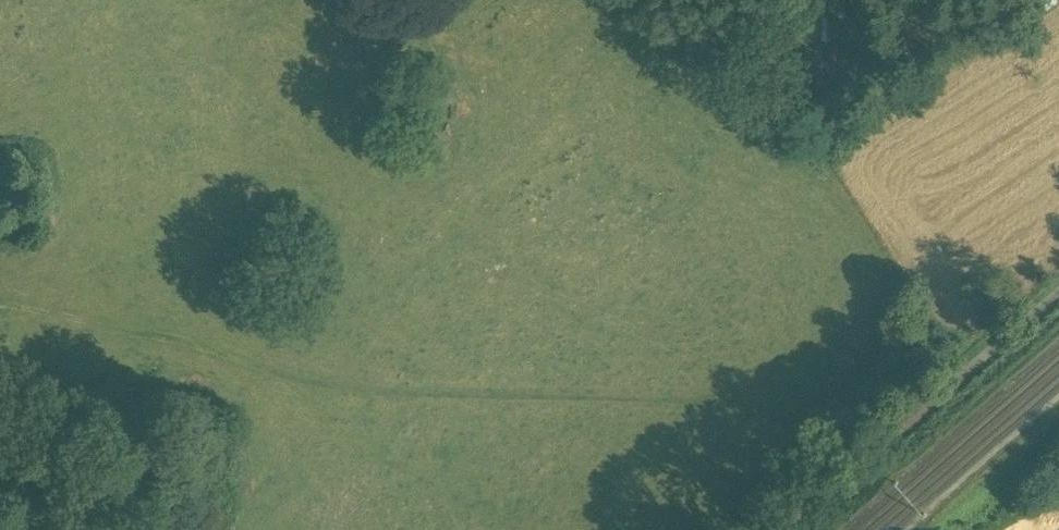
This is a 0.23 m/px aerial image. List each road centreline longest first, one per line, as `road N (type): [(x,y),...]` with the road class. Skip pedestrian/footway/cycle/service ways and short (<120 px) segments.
road 1 (unclassified): [(785,529),(1058,296)]

